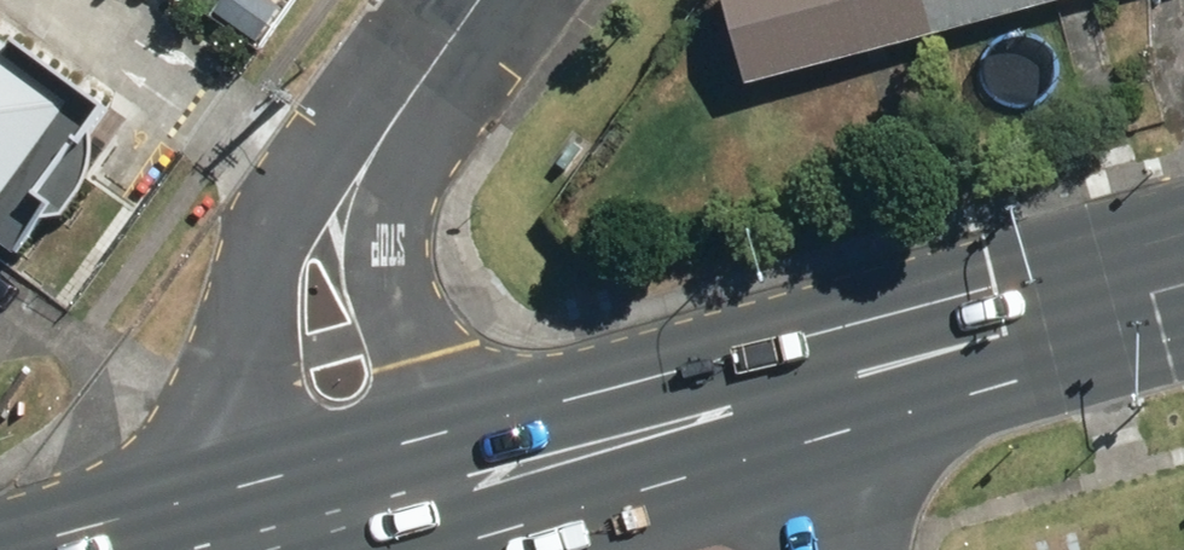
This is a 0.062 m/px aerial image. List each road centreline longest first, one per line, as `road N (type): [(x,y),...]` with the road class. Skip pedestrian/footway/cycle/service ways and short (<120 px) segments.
road 1 (residential): [(243,547),(245,384),(260,298),(373,141)]
road 2 (primary): [(806,403),(424,501)]
road 3 (primary): [(1183,298),(806,403)]
road 4 (residential): [(373,141),(366,243),(424,501)]
road 5 (primary): [(424,501),(243,547)]
road 6 (residential): [(475,0),(373,141)]
road 7 (residential): [(806,403),(846,549)]

